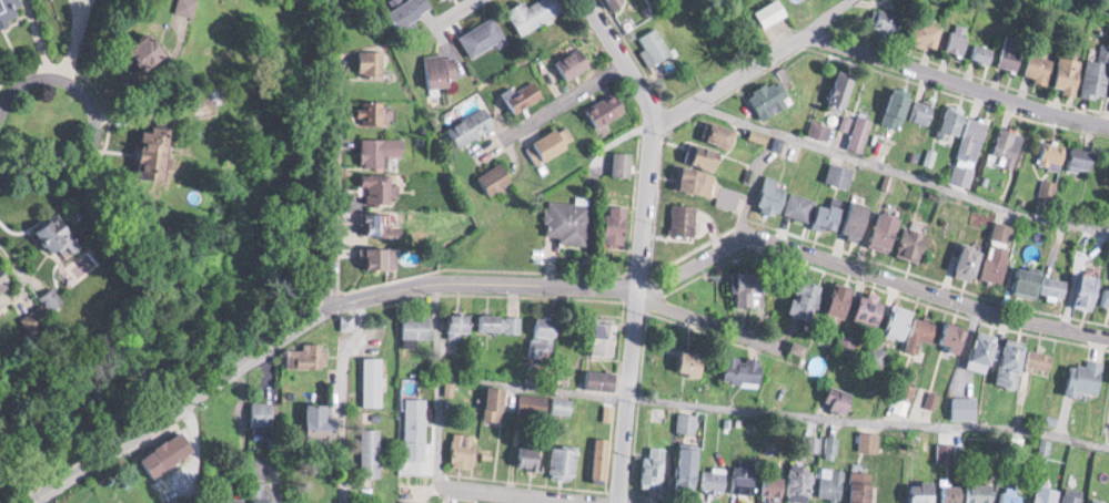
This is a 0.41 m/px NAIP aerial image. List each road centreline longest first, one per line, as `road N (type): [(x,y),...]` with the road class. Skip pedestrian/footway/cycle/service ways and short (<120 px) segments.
road 1 (residential): [(13,502),(332,297),(417,278),(639,286)]
road 2 (residential): [(587,0),(658,122),(615,502)]
road 3 (residential): [(639,286),(738,232),(1011,319),(1108,337)]
road 4 (residential): [(804,31),(1108,127)]
road 5 (residential): [(0,173),(87,161),(103,129),(85,94),(54,75),(20,84),(0,114)]
road 6 (residential): [(332,297),(336,62)]
road 7 (residential): [(658,122),(852,0)]
road 8 (residential): [(441,484),(605,502)]
road 9 (residential): [(639,286),(780,351)]
road 10 (residential): [(631,68),(508,132)]

